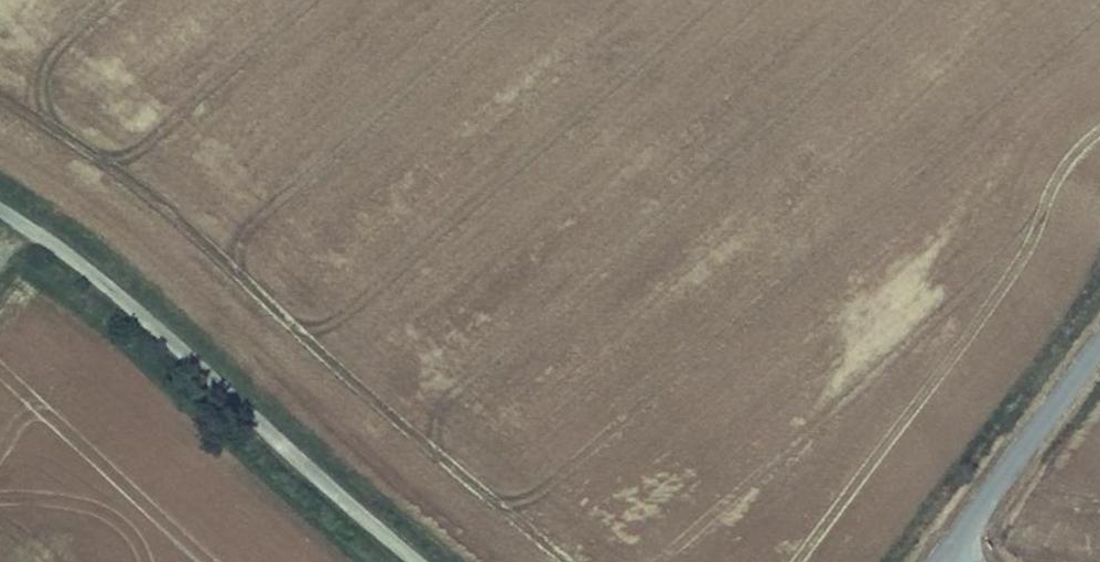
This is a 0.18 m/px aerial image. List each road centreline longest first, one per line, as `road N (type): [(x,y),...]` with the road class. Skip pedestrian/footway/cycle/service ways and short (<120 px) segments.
road 1 (unclassified): [(0,209),(102,281),(423,561)]
road 2 (tertiary): [(1099,347),(942,561)]

